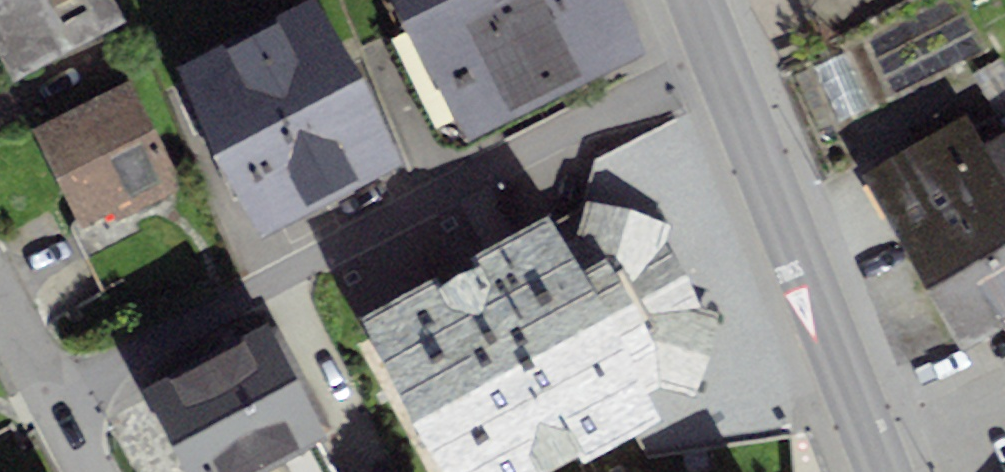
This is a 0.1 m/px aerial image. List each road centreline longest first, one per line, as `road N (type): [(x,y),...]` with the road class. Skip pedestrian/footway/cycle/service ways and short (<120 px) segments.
road 1 (residential): [(52,396),(720,65)]
road 2 (tertiary): [(883,471),(720,65)]

